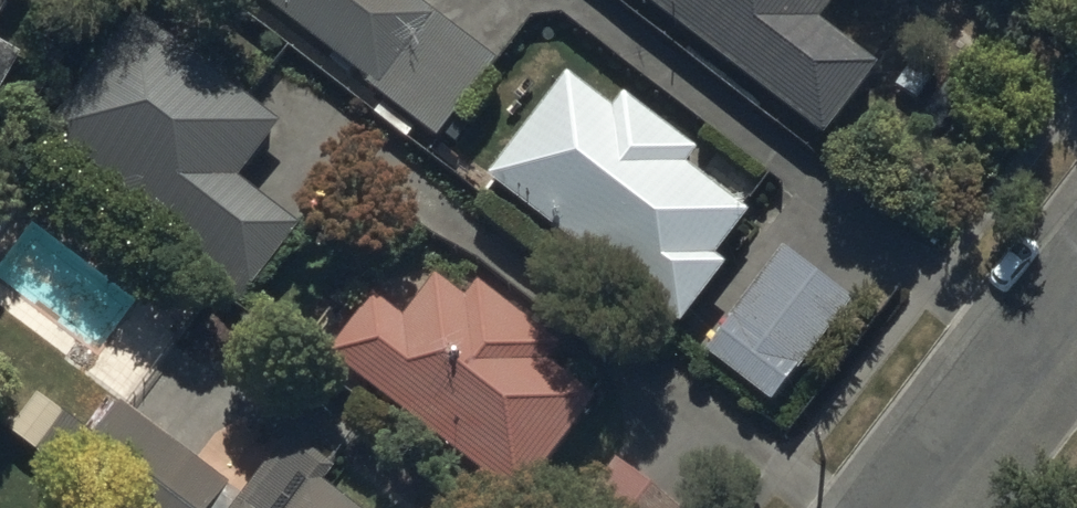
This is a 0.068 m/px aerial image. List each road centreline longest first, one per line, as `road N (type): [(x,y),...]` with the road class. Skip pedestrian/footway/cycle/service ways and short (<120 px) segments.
road 1 (residential): [(917,507),(1076,300)]

